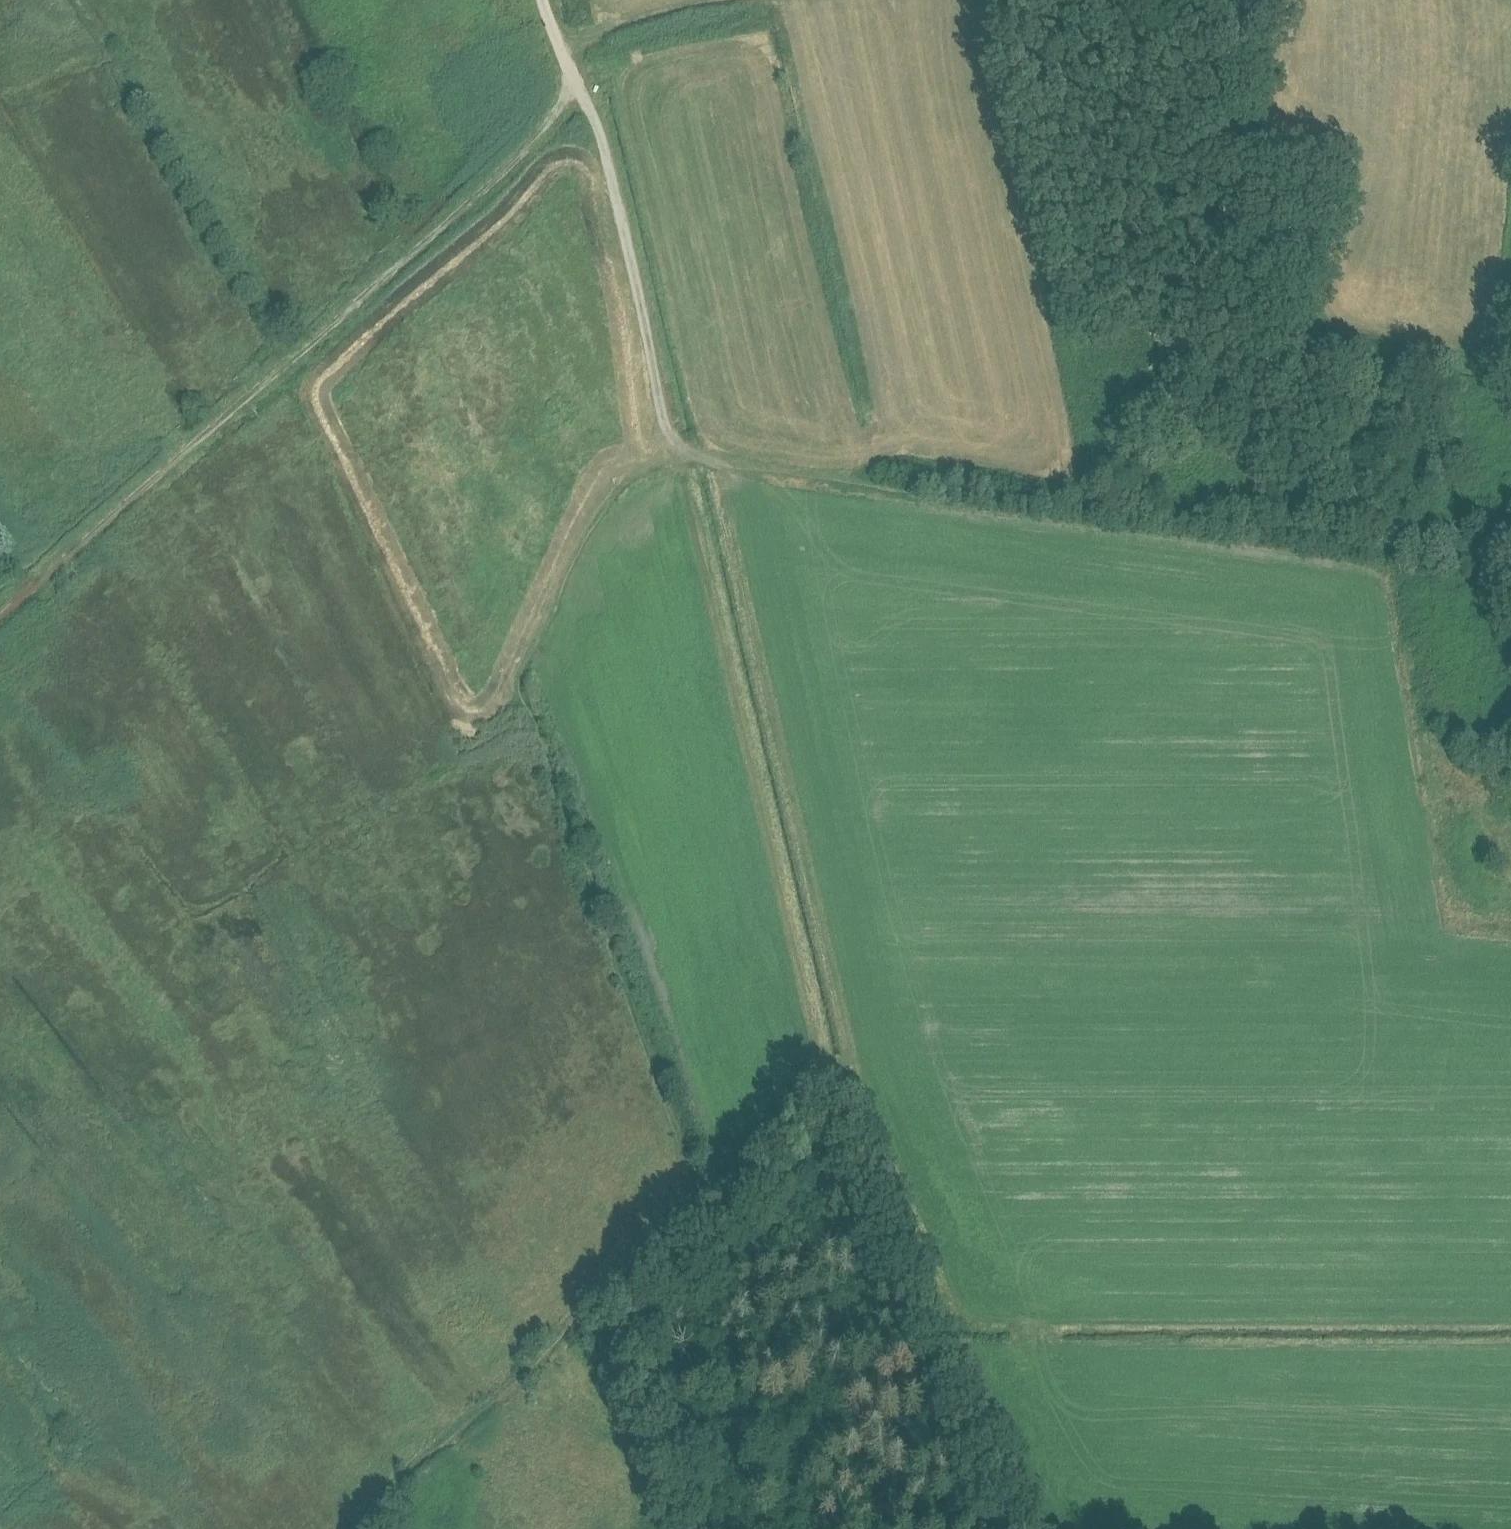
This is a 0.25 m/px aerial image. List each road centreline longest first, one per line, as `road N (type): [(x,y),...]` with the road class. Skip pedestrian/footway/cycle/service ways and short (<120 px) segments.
road 1 (track): [(756,468),(789,488),(802,513),(917,1034),(952,1128),(1042,1308)]
road 2 (track): [(0,621),(502,176),(542,136),(574,72)]
road 3 (track): [(574,72),(600,125),(666,426),(691,452)]
road 4 (track): [(1088,514),(691,452)]
road 5 (track): [(1240,0),(1226,235),(1178,346)]
road 6 (track): [(1178,346),(1125,392),(1127,478),(1118,499),(1088,514)]
road 7 (track): [(574,72),(592,35),(746,0)]

